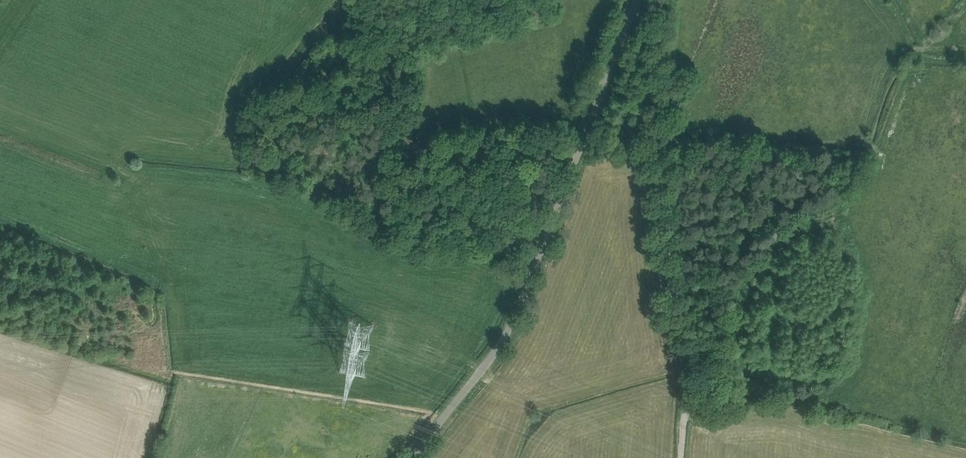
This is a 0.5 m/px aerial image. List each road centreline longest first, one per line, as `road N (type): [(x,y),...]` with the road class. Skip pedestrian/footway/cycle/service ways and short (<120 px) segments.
road 1 (unclassified): [(410,457),(499,343),(639,0)]
road 2 (track): [(658,0),(658,134),(683,414),(680,457)]
road 3 (track): [(544,237),(487,181),(422,141)]

